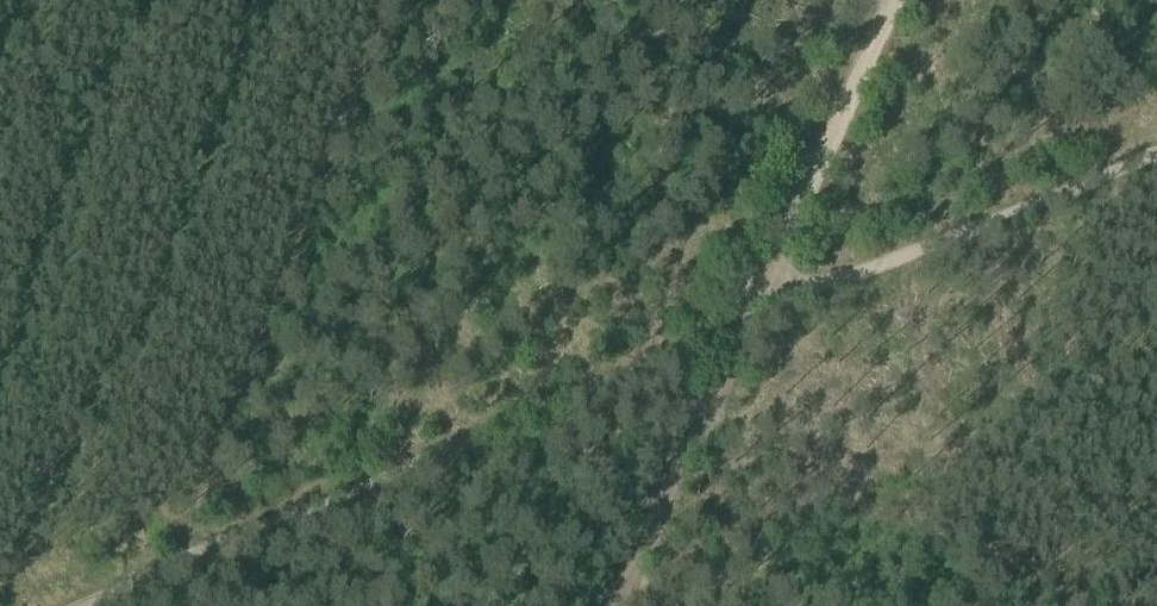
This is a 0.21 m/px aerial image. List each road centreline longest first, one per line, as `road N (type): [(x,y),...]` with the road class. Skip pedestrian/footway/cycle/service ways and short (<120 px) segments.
road 1 (track): [(194,548),(709,344),(750,320)]
road 2 (track): [(389,0),(205,483),(194,548)]
road 3 (track): [(750,320),(799,291),(1156,154)]
road 4 (track): [(750,320),(894,0)]
road 5 (track): [(615,605),(750,320)]
road 6 (track): [(53,605),(194,548)]

